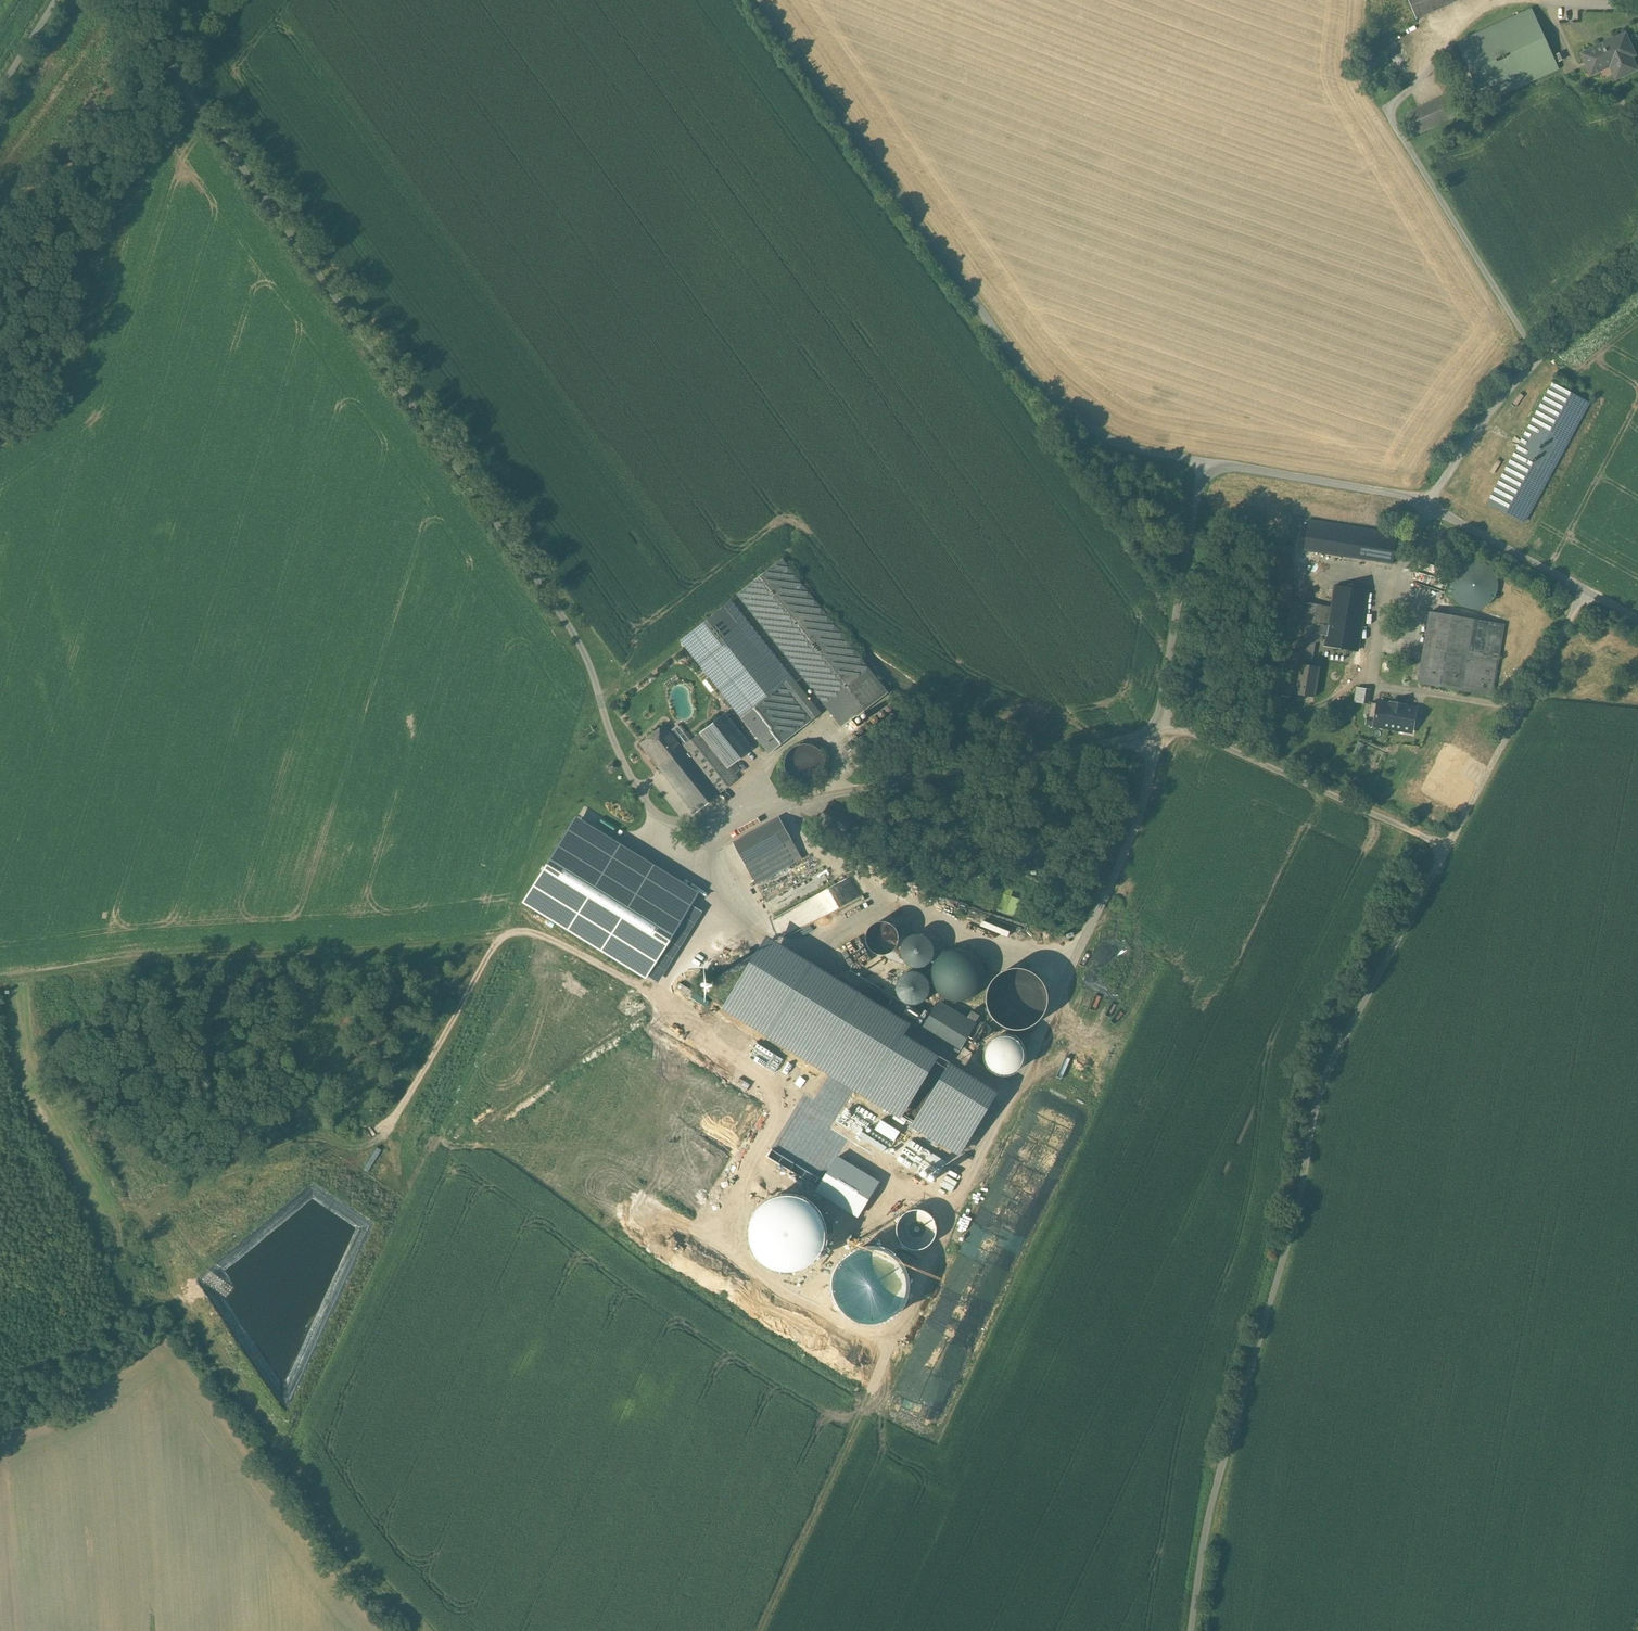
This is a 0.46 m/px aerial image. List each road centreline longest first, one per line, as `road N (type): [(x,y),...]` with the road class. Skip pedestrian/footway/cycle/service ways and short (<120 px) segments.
road 1 (unclassified): [(121,0),(565,621),(637,790),(659,817),(677,822),(845,792),(1162,726)]
road 2 (track): [(759,1630),(1135,832),(1152,732)]
road 3 (track): [(428,1630),(342,1533),(180,1306),(179,1291),(230,1230),(393,1122),(499,942),(499,928)]
road 4 (unclassified): [(1187,1630),(1204,1519),(1297,1211),(1325,1081),(1451,845)]
road 5 (unclassified): [(1204,462),(1110,440),(1062,409),(1015,358),(762,0)]
road 6 (unclassified): [(1162,726),(1451,845)]
road 7 (unclassified): [(1428,506),(1497,403),(1540,357),(1637,279)]
road 8 (unclassified): [(1451,845),(1589,594)]
road 9 (unclassified): [(1204,462),(1162,726)]
road 10 (unclassified): [(1428,506),(1204,462)]
road 11 (unclassified): [(1589,594),(1428,506)]

